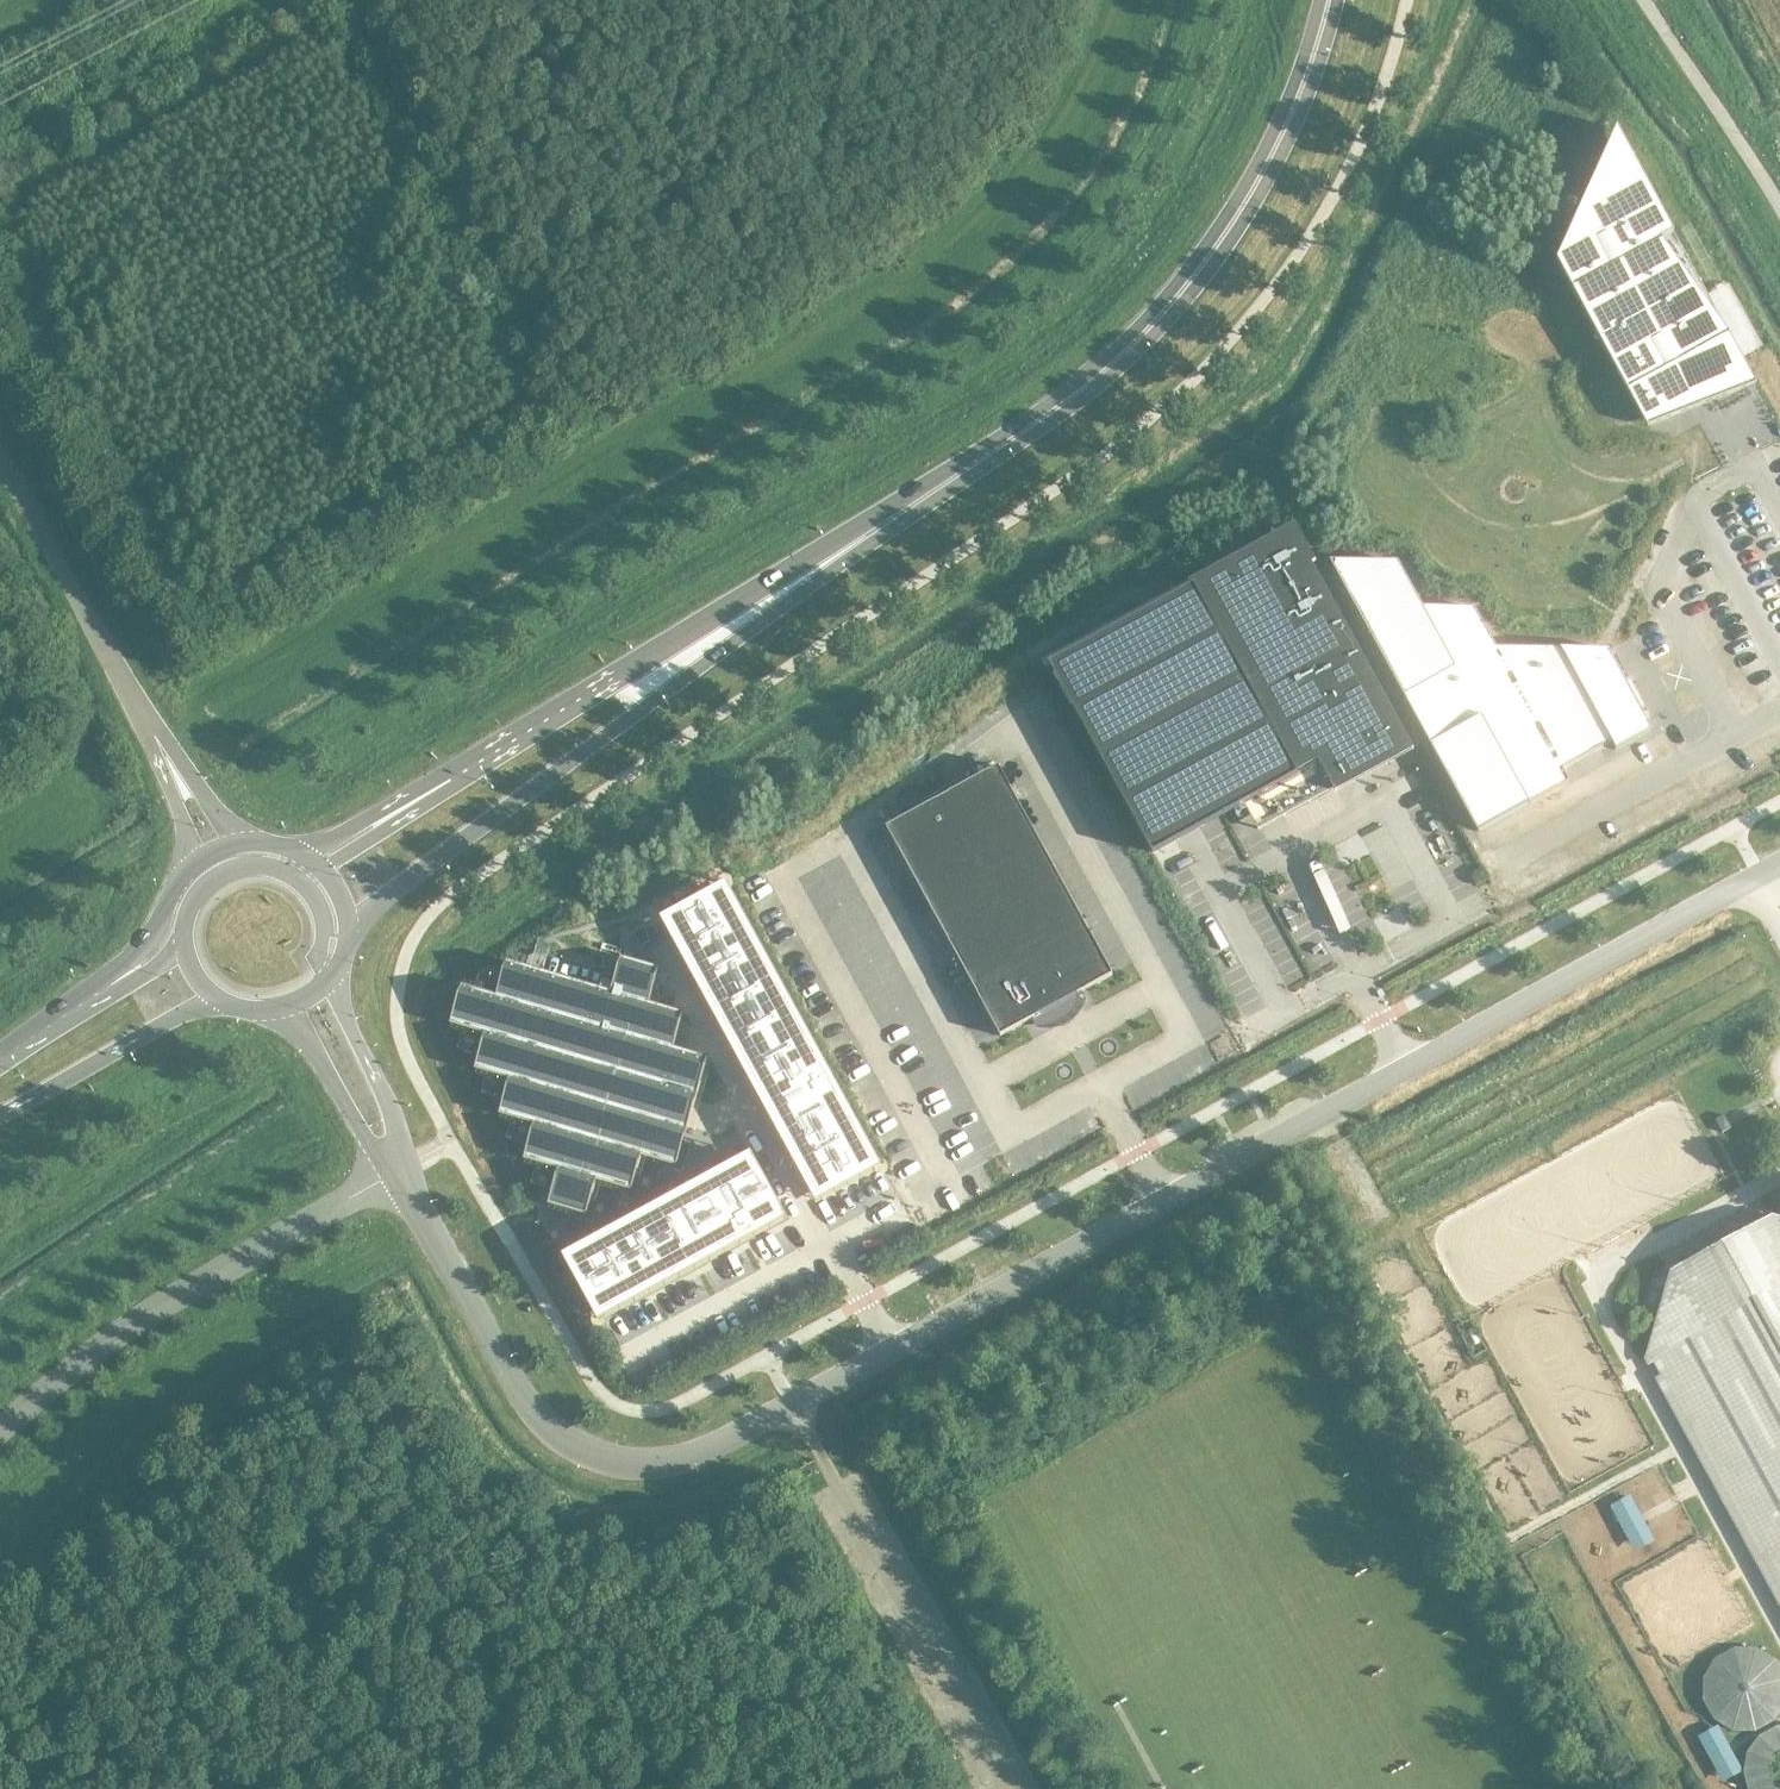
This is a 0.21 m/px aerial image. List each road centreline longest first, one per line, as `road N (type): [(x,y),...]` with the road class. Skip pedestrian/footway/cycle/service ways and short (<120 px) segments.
road 1 (tertiary): [(398,1168),(502,1363),(555,1440),(622,1470),(689,1455),(1779,861)]
road 2 (secondary): [(741,616),(1064,400),(1152,320),(1228,229),(1288,129),(1326,0)]
road 3 (secondary): [(347,932),(741,616)]
road 4 (unclassified): [(0,1434),(71,1371),(188,1291),(398,1168)]
road 5 (secondary): [(741,616),(590,690),(455,777)]
road 6 (unclassified): [(155,739),(0,456)]
road 7 (secondary): [(0,1114),(221,1002)]
road 8 (tertiary): [(398,1168),(394,1115),(329,979)]
road 9 (tertiary): [(288,1008),(361,1134),(398,1168)]
road 10 (secondary): [(455,777),(295,851)]
road 11 (secondary): [(455,777),(320,866)]
road 12 (secondary): [(197,862),(176,886),(155,936),(104,988)]
road 13 (unclassified): [(240,843),(155,739)]
road 14 (unclassified): [(155,739),(197,862)]
road 15 (secondary): [(104,988),(0,1059)]

